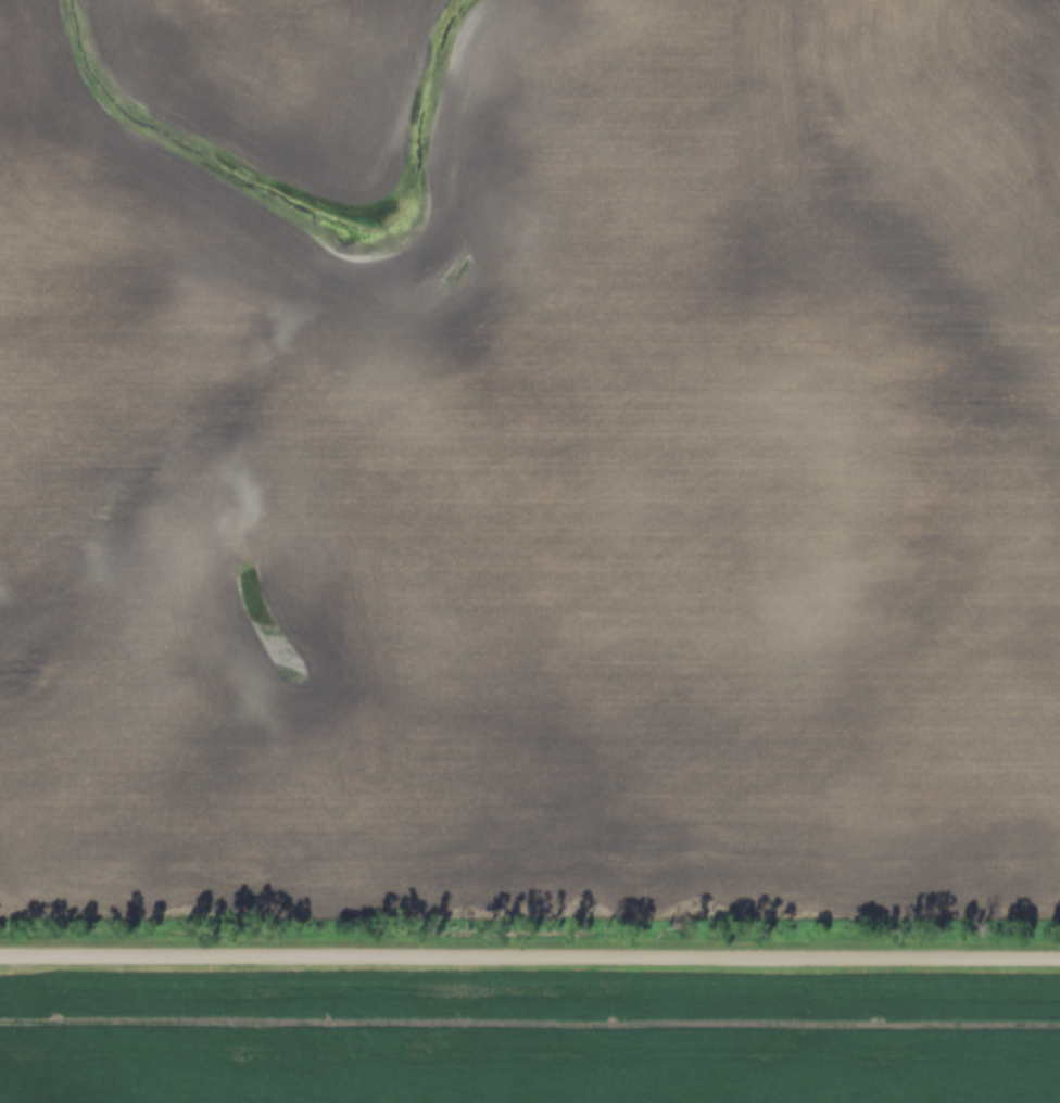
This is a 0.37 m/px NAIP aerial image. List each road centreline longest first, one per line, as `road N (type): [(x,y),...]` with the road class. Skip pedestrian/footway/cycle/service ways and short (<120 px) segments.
road 1 (residential): [(1059,956),(0,956)]

